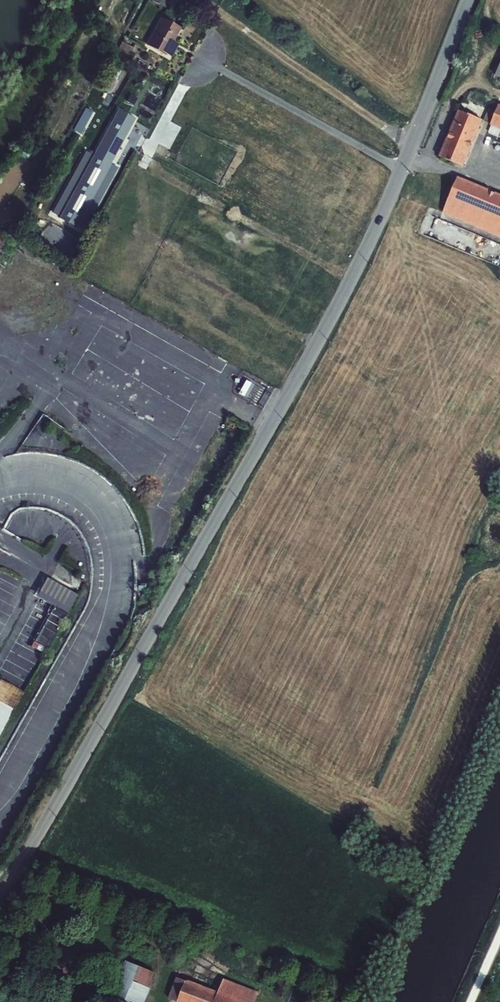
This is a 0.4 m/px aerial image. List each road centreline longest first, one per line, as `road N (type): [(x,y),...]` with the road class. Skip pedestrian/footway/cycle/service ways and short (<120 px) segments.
road 1 (unclassified): [(466,0),(408,147),(314,342),(0,887)]
road 2 (track): [(210,0),(408,147)]

